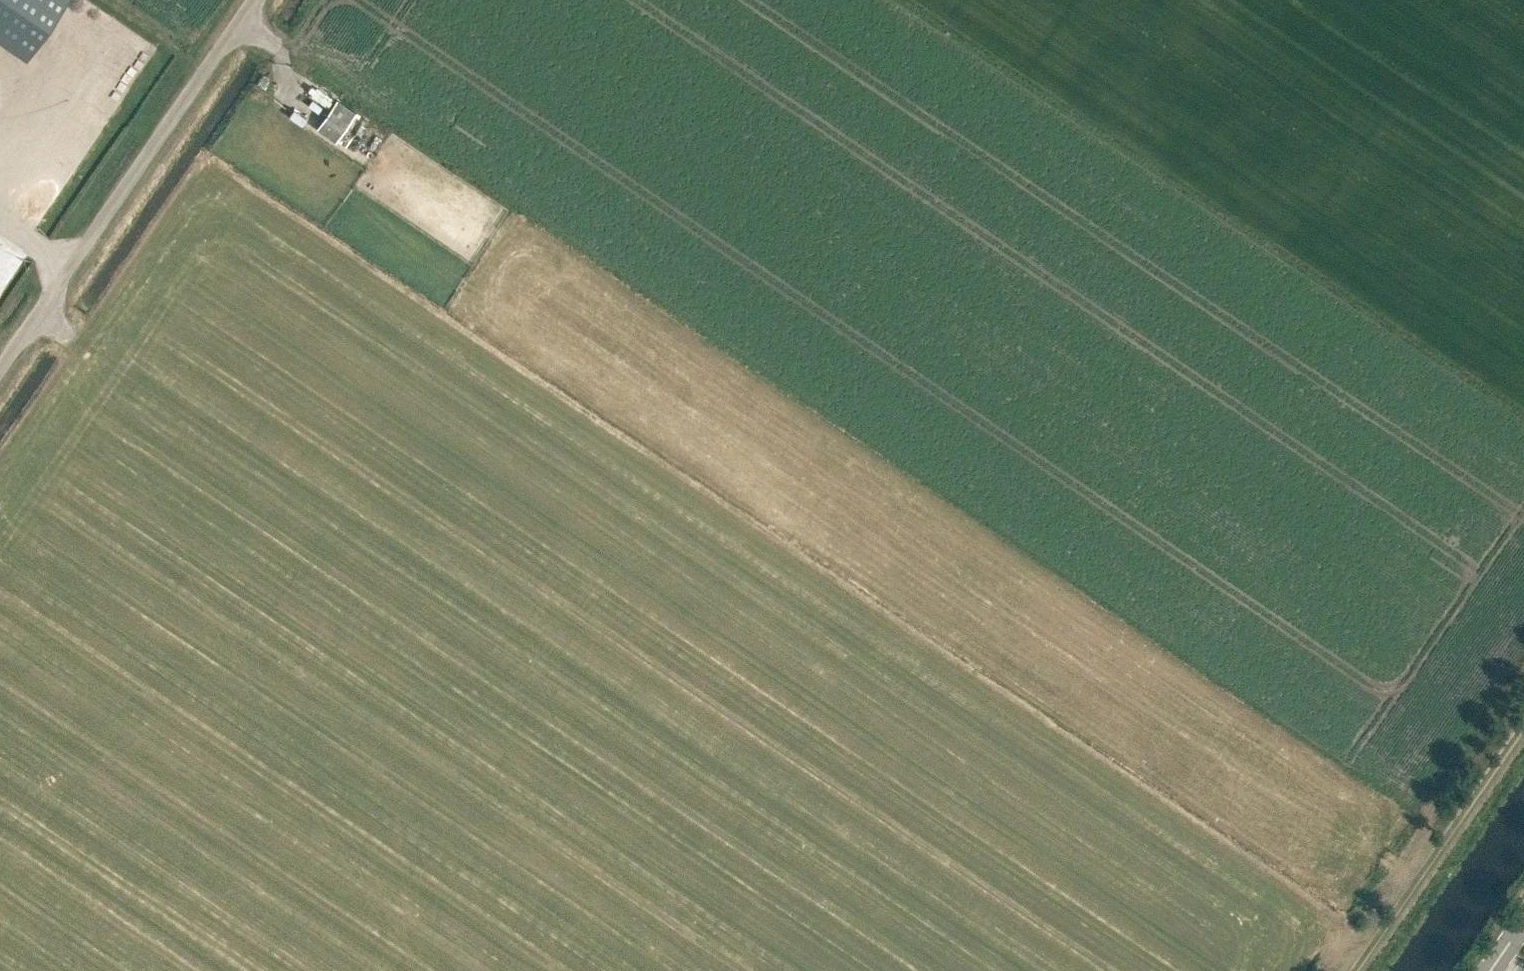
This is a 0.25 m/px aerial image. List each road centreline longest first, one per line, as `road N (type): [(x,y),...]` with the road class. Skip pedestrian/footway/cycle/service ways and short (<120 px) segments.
road 1 (unclassified): [(0,366),(252,0)]
road 2 (track): [(1347,970),(1523,715)]

